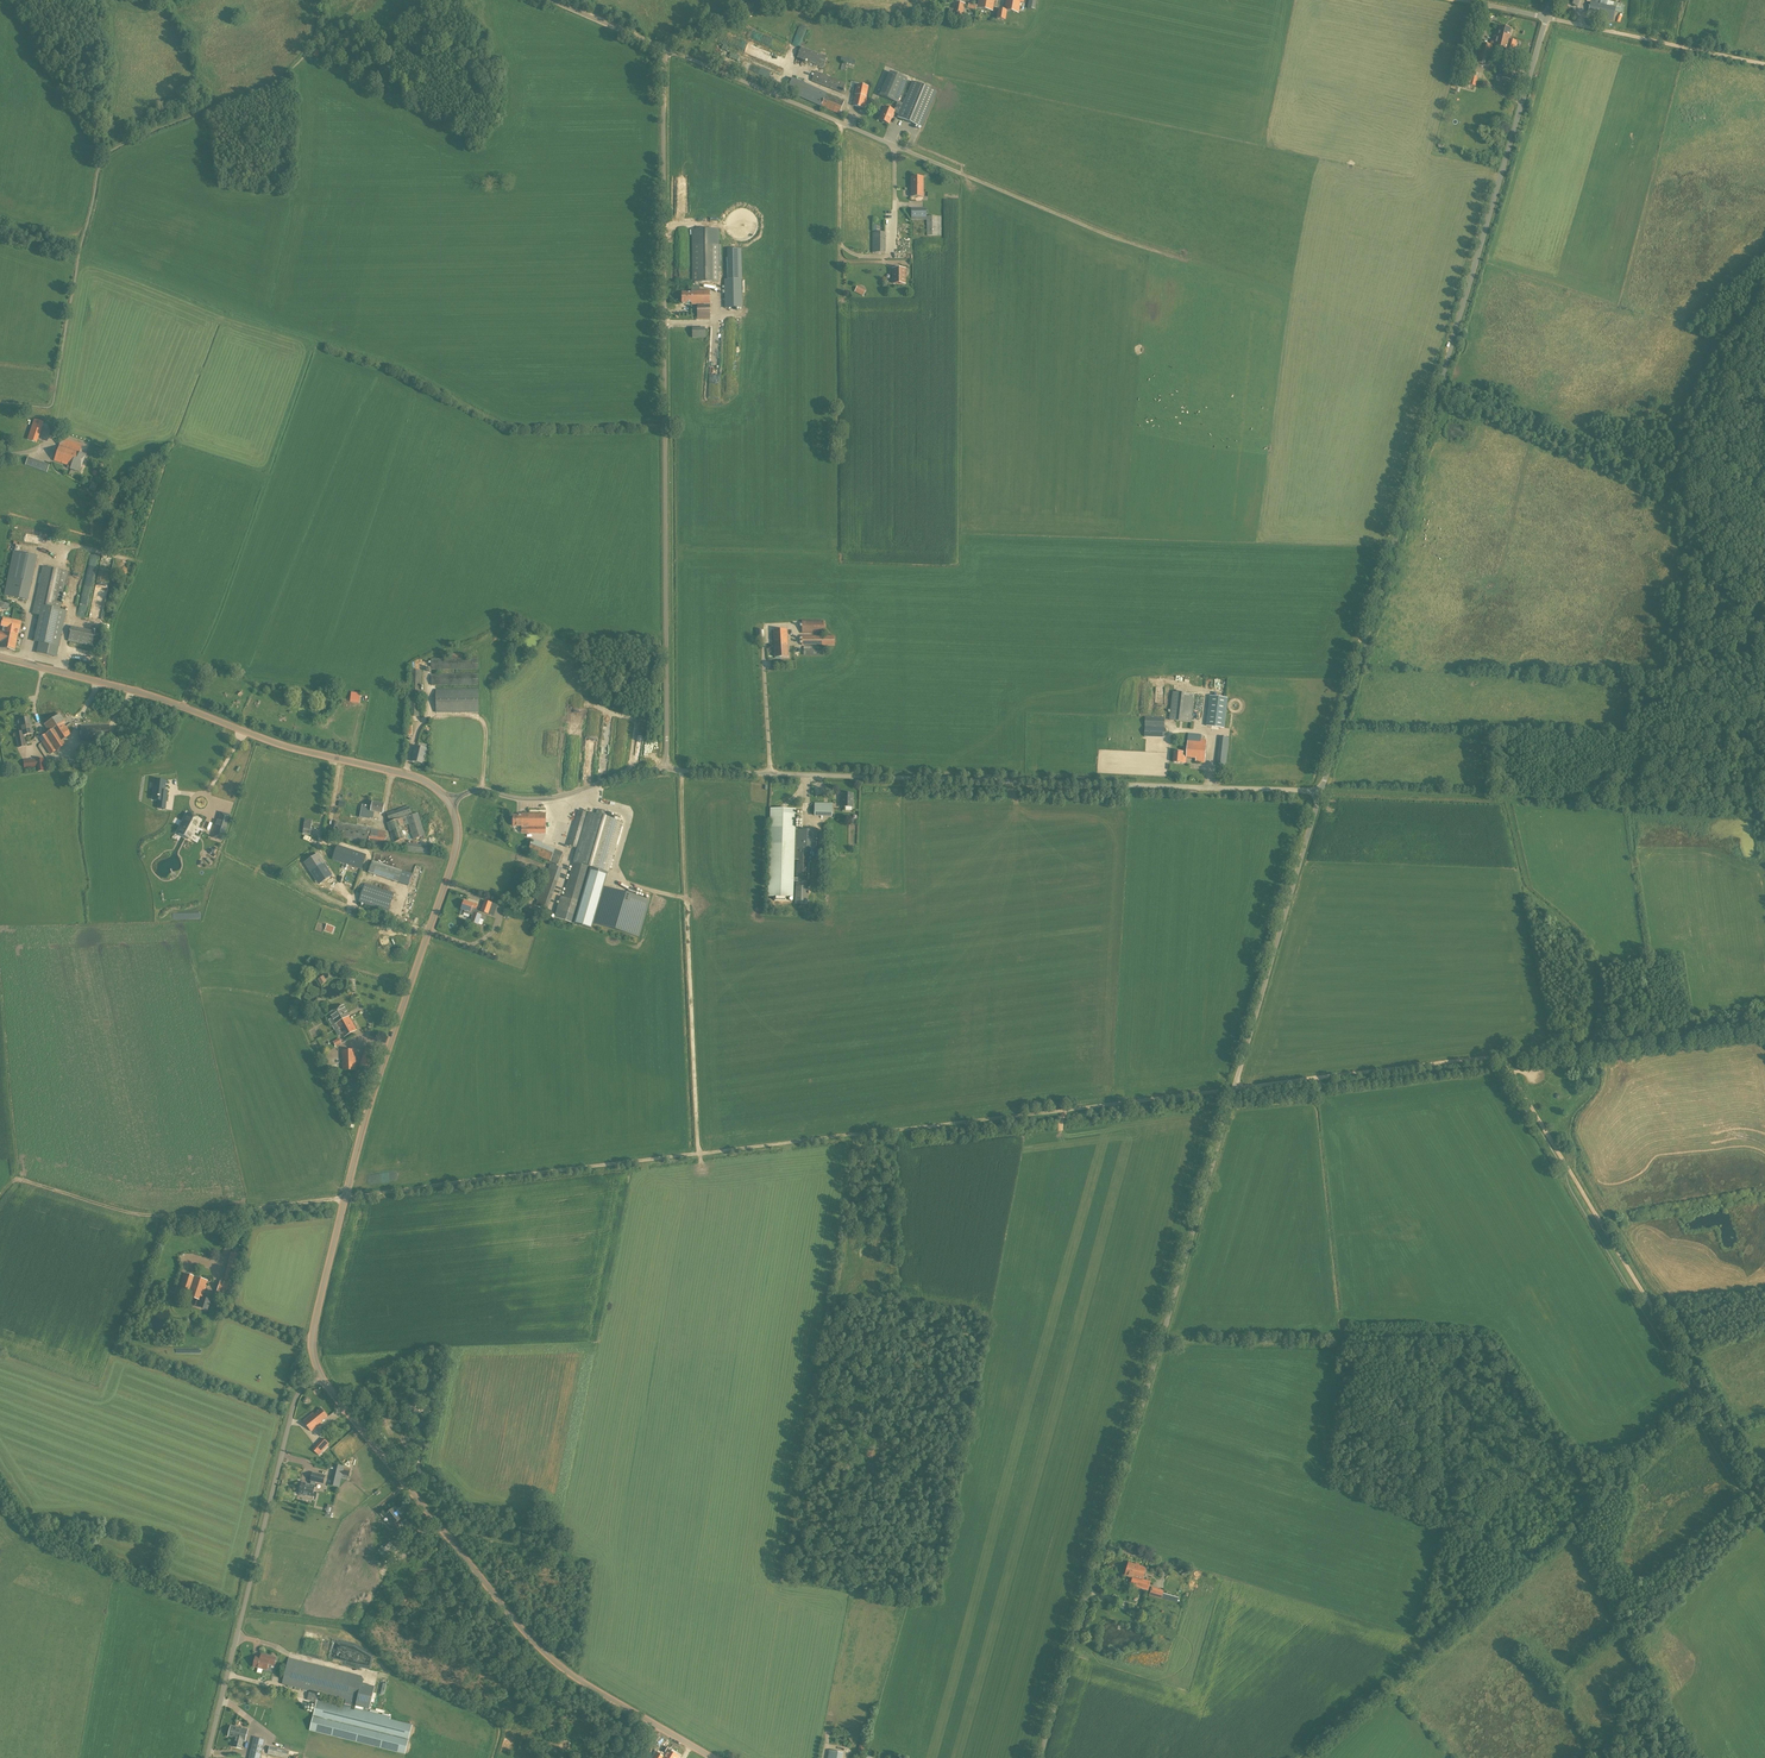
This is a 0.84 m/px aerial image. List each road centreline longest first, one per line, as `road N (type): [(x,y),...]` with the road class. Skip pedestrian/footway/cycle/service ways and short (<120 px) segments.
road 1 (track): [(1234,1089),(195,1214),(137,1214),(27,1181)]
road 2 (unclassified): [(1039,1757),(1320,791)]
road 3 (tertiary): [(1320,791),(1546,17)]
road 4 (unclassified): [(666,770),(664,47)]
road 5 (tertiary): [(1320,791),(666,770)]
road 6 (tertiary): [(321,1376),(314,1328),(368,1106),(457,844),(449,802)]
road 7 (tertiary): [(713,1757),(584,1684),(526,1633),(321,1376)]
road 8 (track): [(1764,1499),(1510,1068)]
road 9 (tertiary): [(449,802),(410,775),(300,750),(140,691),(0,657)]
road 10 (track): [(1764,808),(1320,791)]
road 11 (unclassified): [(207,1757),(294,1403),(321,1376)]
road 12 (track): [(678,770),(699,1153)]
road 13 (unclassified): [(965,174),(664,47)]
road 14 (track): [(1505,1056),(1234,1089)]
road 15 (track): [(965,174),(1187,260)]
road 16 (tertiary): [(449,802),(483,790),(557,797),(666,770)]
road 17 (track): [(1546,17),(1677,46)]
road 18 (unclassified): [(664,47),(552,0)]

